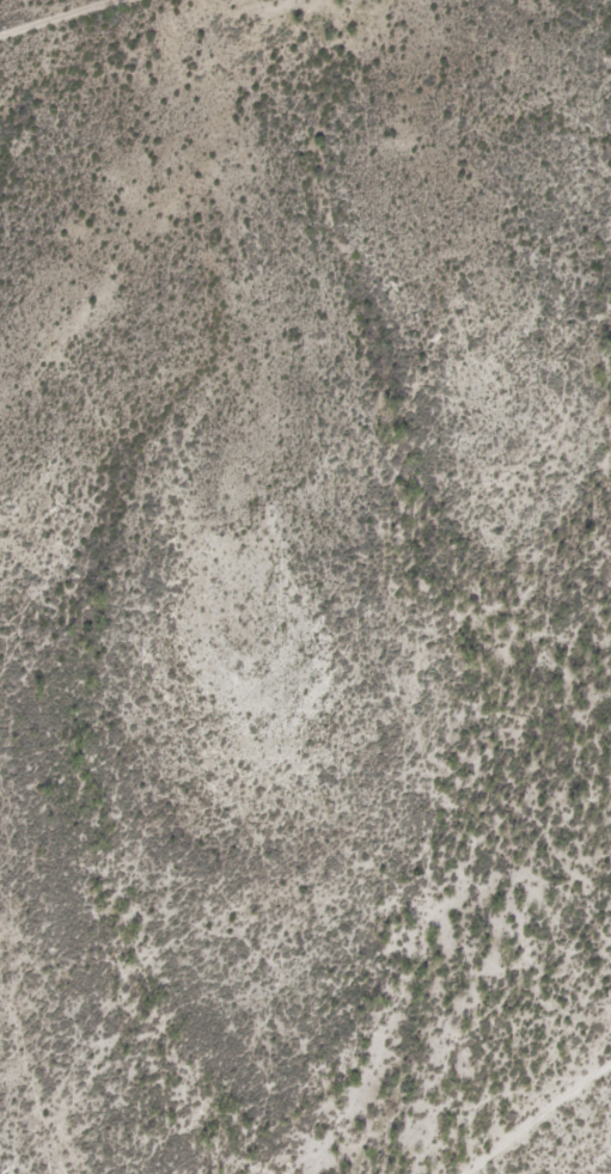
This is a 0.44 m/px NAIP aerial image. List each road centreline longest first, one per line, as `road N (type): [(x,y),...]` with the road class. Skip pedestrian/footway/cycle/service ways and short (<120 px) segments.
road 1 (residential): [(0,33),(143,0)]

